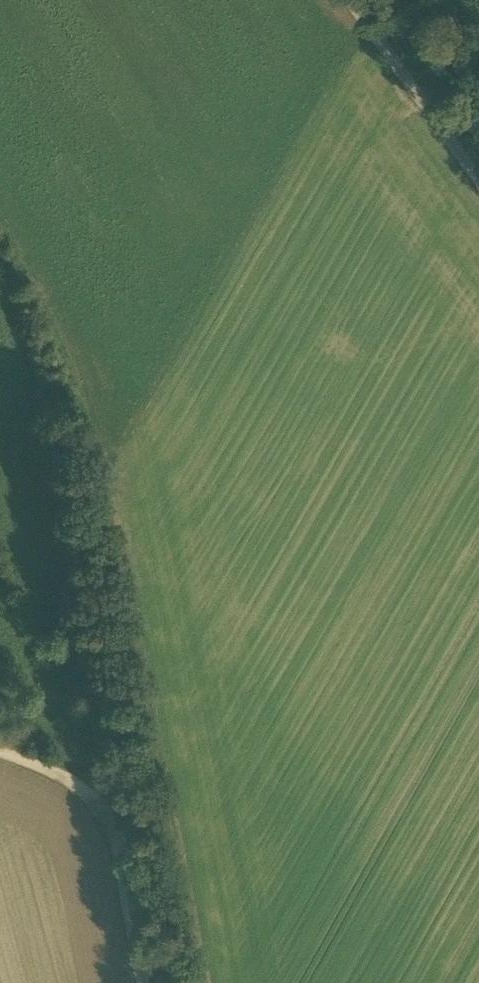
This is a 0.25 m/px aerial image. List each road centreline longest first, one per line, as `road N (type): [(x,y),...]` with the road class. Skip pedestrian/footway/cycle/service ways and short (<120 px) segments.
road 1 (track): [(136,982),(106,844),(87,797),(0,758)]
road 2 (track): [(345,0),(478,187)]

